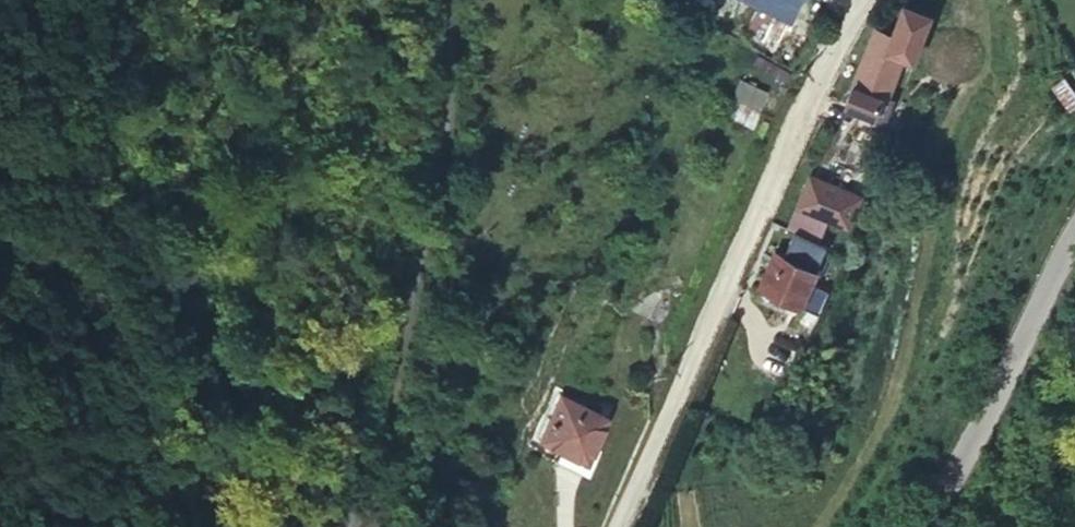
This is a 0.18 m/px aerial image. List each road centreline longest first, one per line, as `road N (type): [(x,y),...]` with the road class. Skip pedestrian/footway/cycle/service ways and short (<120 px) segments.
road 1 (unclassified): [(619,526),(861,0)]
road 2 (unclassified): [(347,526),(390,390),(437,143),(448,44),(443,0)]
road 3 (tertiary): [(961,526),(984,484),(1029,323),(1074,220)]

